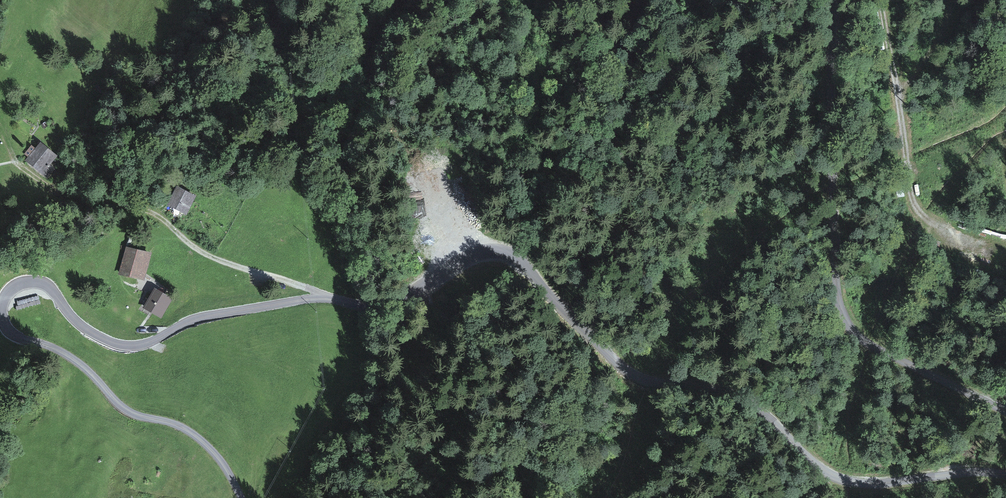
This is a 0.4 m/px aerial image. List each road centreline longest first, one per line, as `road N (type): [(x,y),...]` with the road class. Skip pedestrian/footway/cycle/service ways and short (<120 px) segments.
road 1 (unclassified): [(244,497),(208,441),(115,400),(75,360),(8,332),(0,311),(6,293),(20,282),(45,284),(84,328),(134,347),(197,318),(318,297),(357,306),(487,255),(522,260),(632,378),(735,402),(838,482),(941,479),(1005,489)]
road 2 (unclassified): [(1005,407),(857,336),(841,305),(830,166),(842,0)]
road 3 (track): [(328,298),(215,259),(157,210),(41,187),(19,169)]

